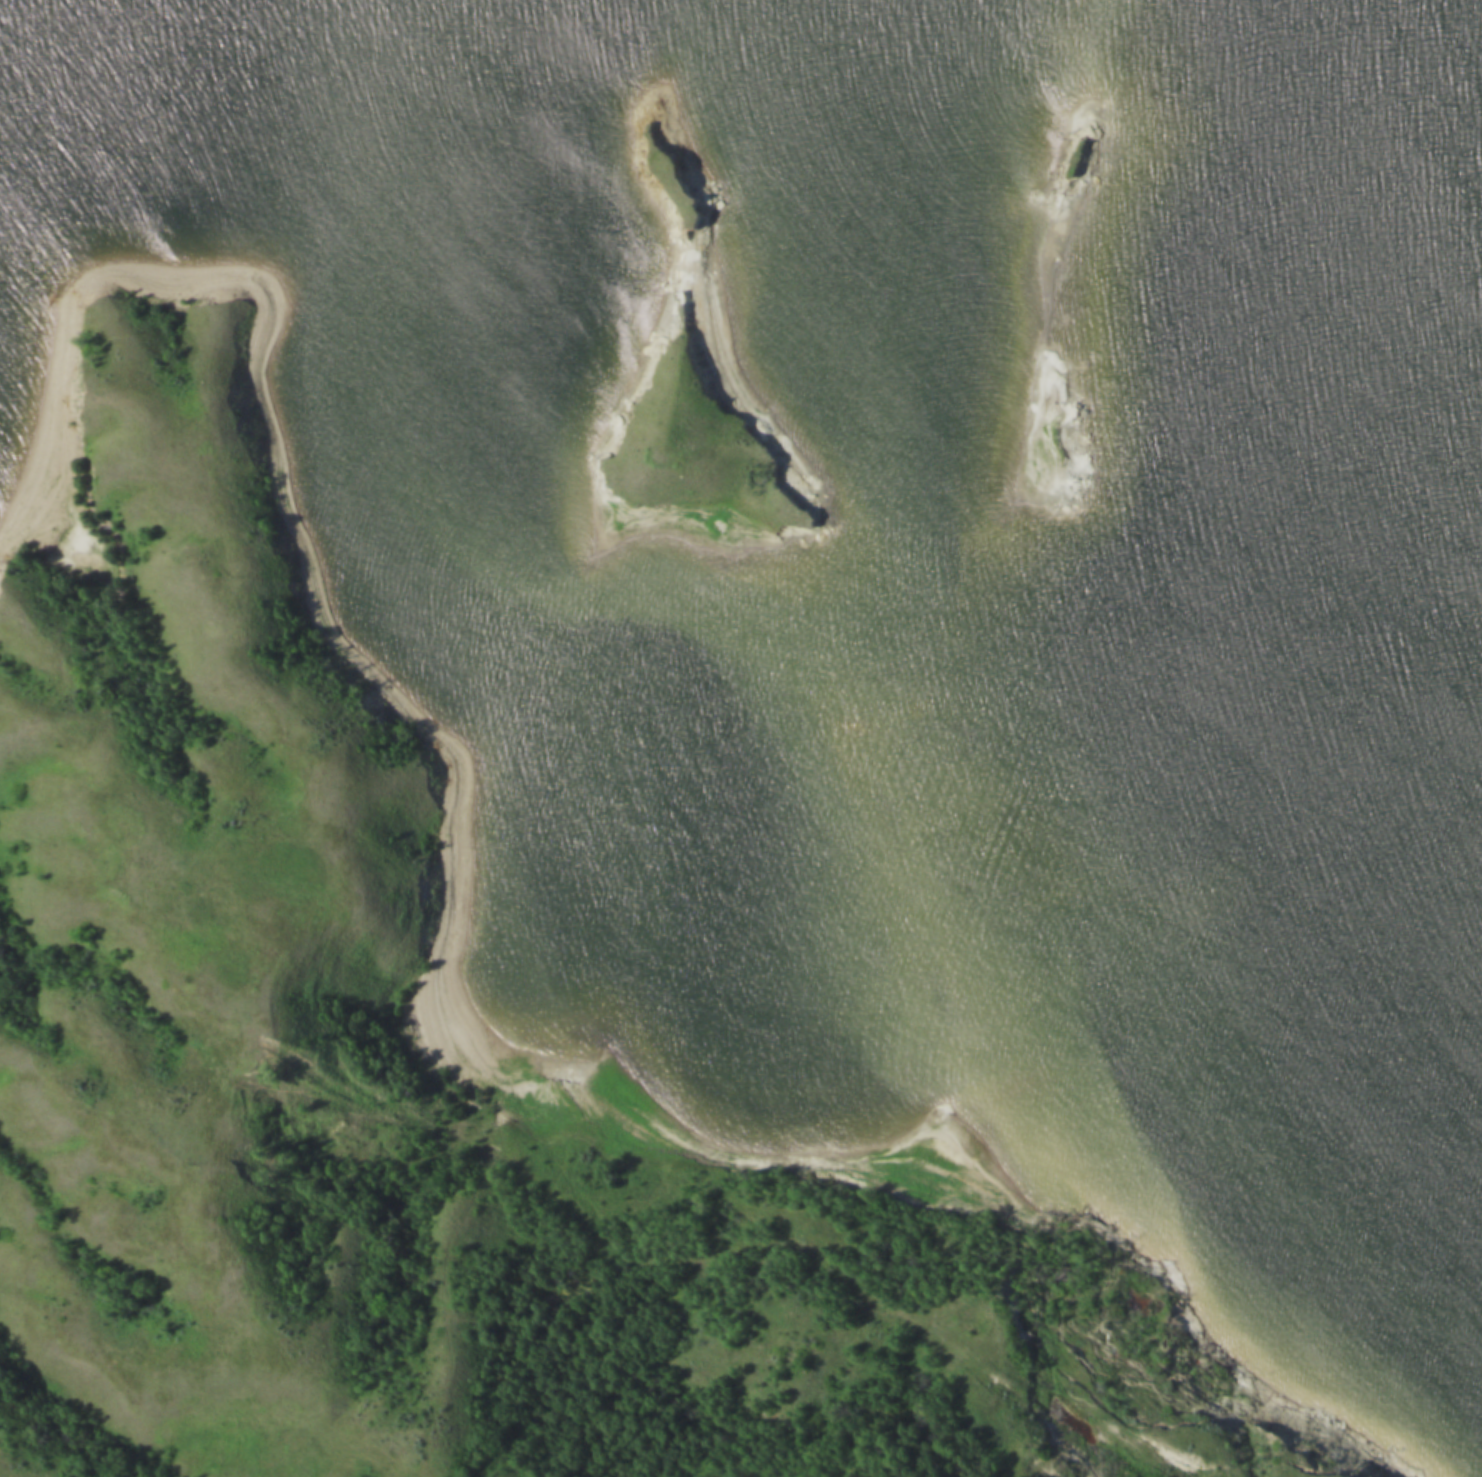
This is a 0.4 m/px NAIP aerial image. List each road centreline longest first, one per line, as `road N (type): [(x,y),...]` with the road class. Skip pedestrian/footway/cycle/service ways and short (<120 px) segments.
road 1 (track): [(607,1249),(640,1271),(759,1249),(800,1250),(823,1260),(884,1316),(1174,1476)]
road 2 (track): [(1001,1069),(1021,1114),(1072,1167),(1278,1322),(1407,1385),(1481,1442)]

